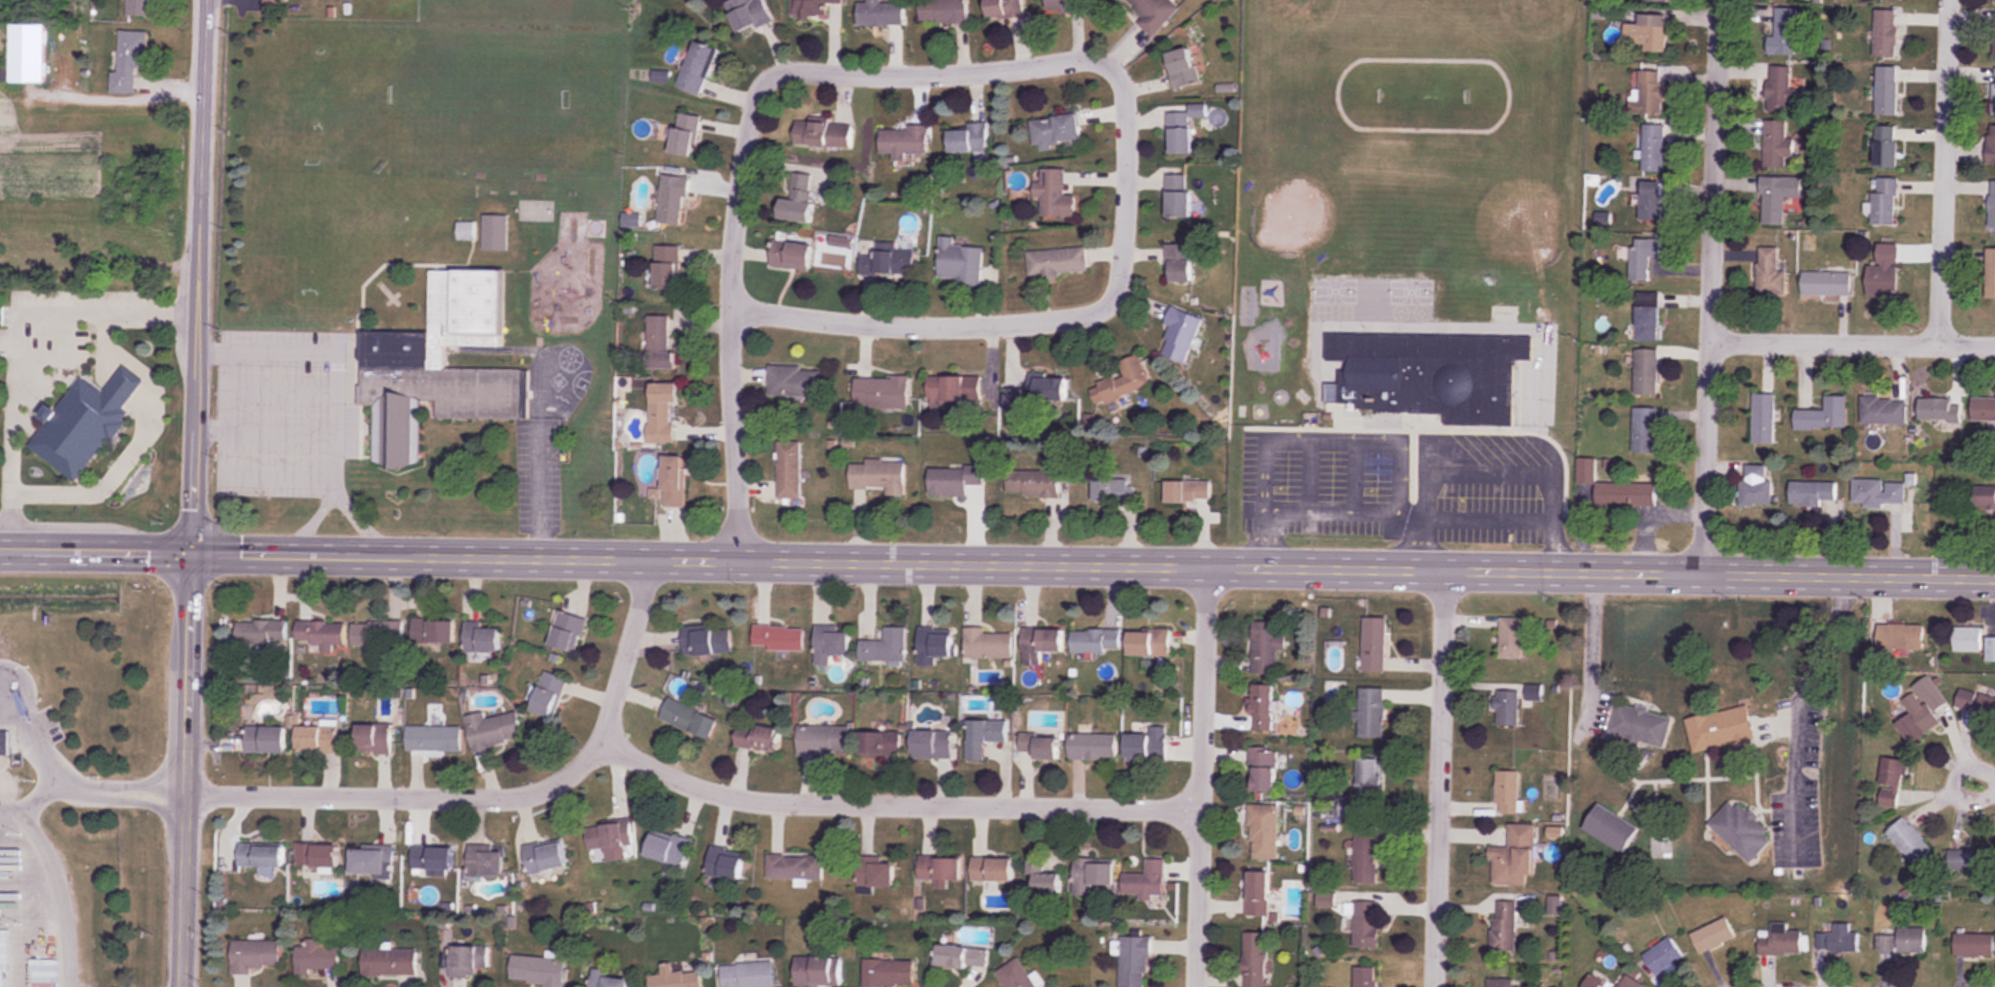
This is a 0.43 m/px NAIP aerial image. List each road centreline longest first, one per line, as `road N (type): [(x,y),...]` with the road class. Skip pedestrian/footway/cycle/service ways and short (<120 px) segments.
road 1 (secondary): [(195,551),(1994,574)]
road 2 (residential): [(738,202),(749,107),(779,71),(921,74),(1092,60),(1119,72),(1126,85),(1131,225)]
road 3 (residential): [(187,793),(492,799),(559,783),(597,744),(653,555)]
road 4 (residential): [(597,744),(747,801),(1201,812)]
road 5 (residential): [(1720,0),(1705,573)]
road 6 (tertiary): [(210,0),(195,551)]
road 7 (residential): [(1131,225),(1121,289),(1097,312),(988,324),(879,322),(735,305)]
road 8 (tertiary): [(195,551),(183,986)]
road 9 (residential): [(1450,565),(1436,986)]
road 10 (residential): [(1195,986),(1207,565)]
road 11 (residential): [(738,202),(737,557)]
road 12 (residential): [(1951,0),(1942,338)]
road 13 (residential): [(1710,335),(1994,339)]
road 14 (secondary): [(13,551),(195,551)]

